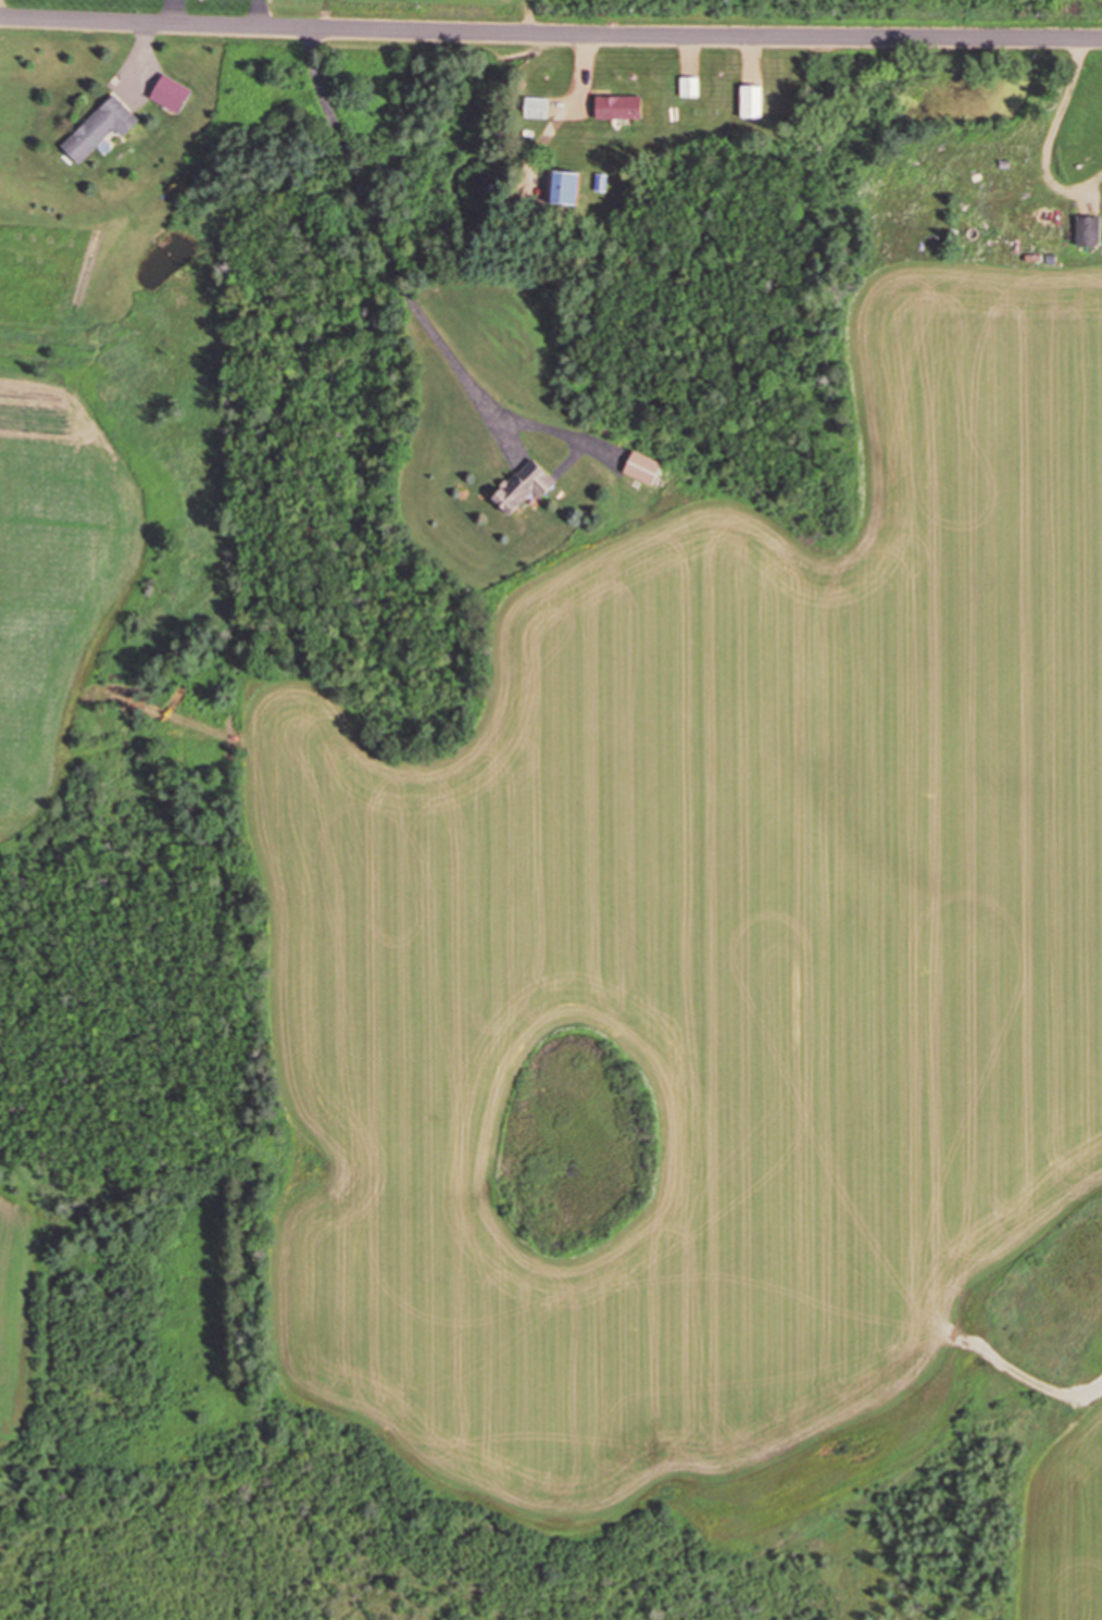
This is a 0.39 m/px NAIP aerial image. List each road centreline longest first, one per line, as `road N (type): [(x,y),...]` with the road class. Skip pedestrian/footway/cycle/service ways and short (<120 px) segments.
road 1 (residential): [(1101,37),(641,35),(0,16)]

